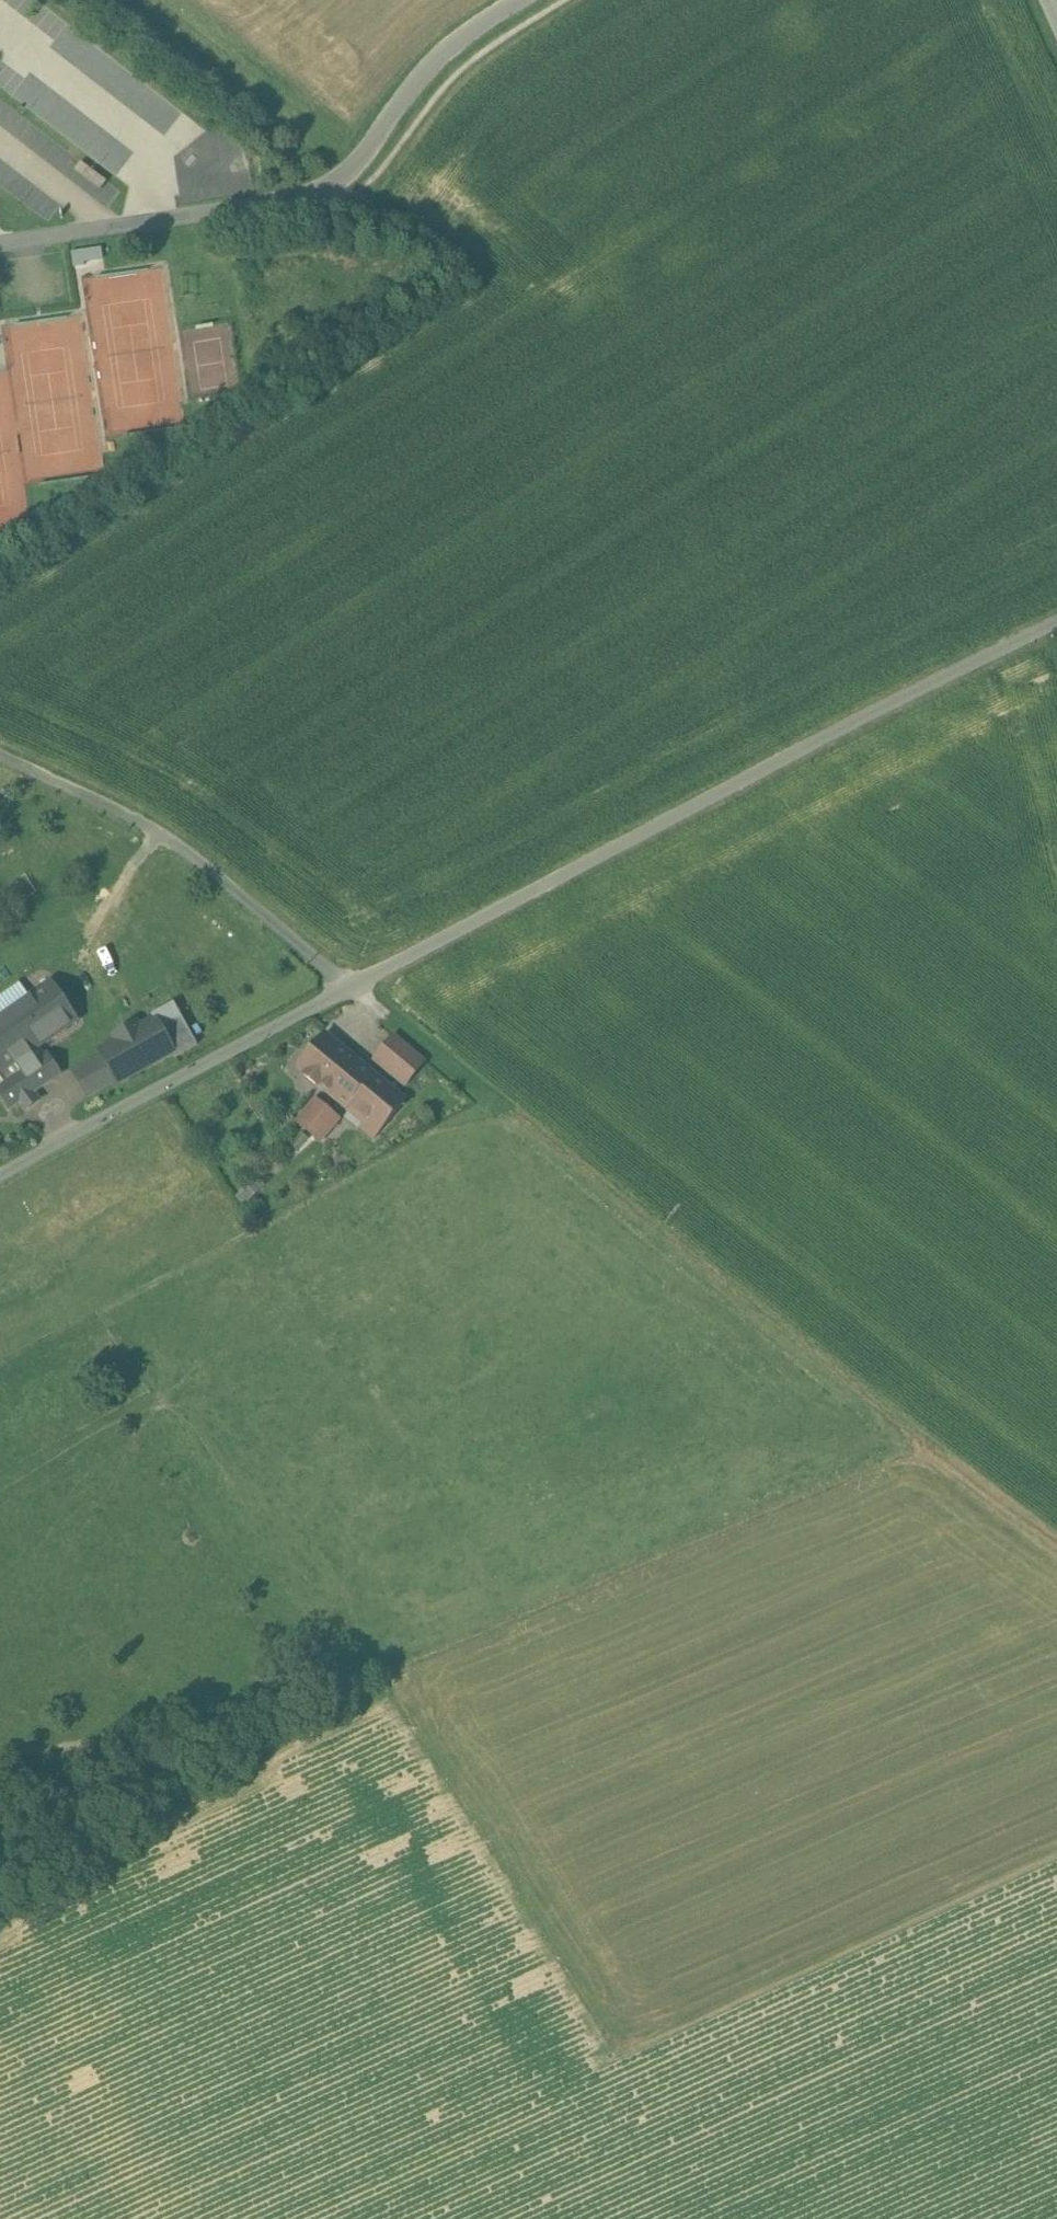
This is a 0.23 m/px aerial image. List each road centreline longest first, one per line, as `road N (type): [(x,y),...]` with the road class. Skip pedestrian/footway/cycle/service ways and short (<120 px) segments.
road 1 (residential): [(1056,625),(354,982),(0,1175)]
road 2 (track): [(1056,1548),(354,982)]
road 3 (unclassified): [(0,241),(336,189),(448,45),(519,0)]

